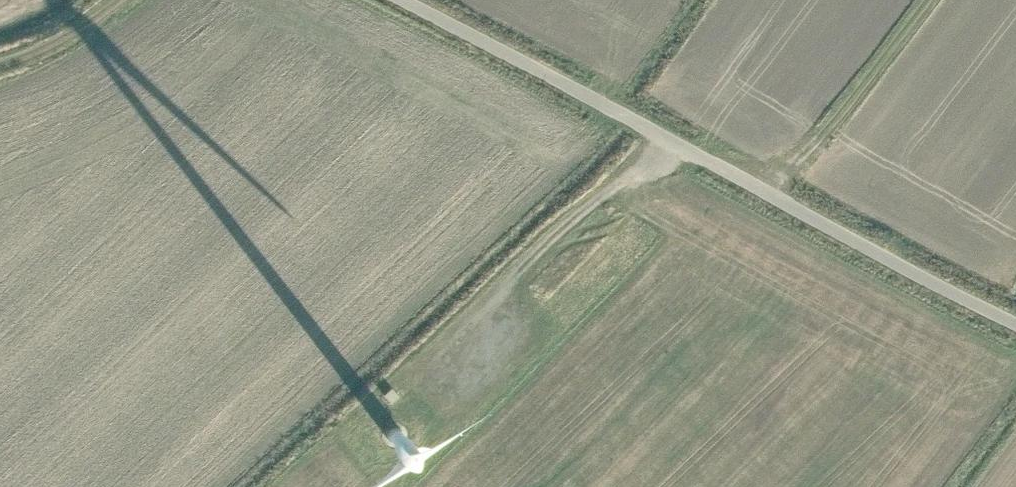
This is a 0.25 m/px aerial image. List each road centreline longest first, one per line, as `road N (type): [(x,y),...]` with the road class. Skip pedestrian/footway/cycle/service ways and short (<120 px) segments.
road 1 (track): [(1015,323),(382,0)]
road 2 (track): [(344,450),(587,201),(674,149)]
road 3 (track): [(925,0),(774,199)]
road 4 (track): [(0,63),(72,30),(108,0)]

